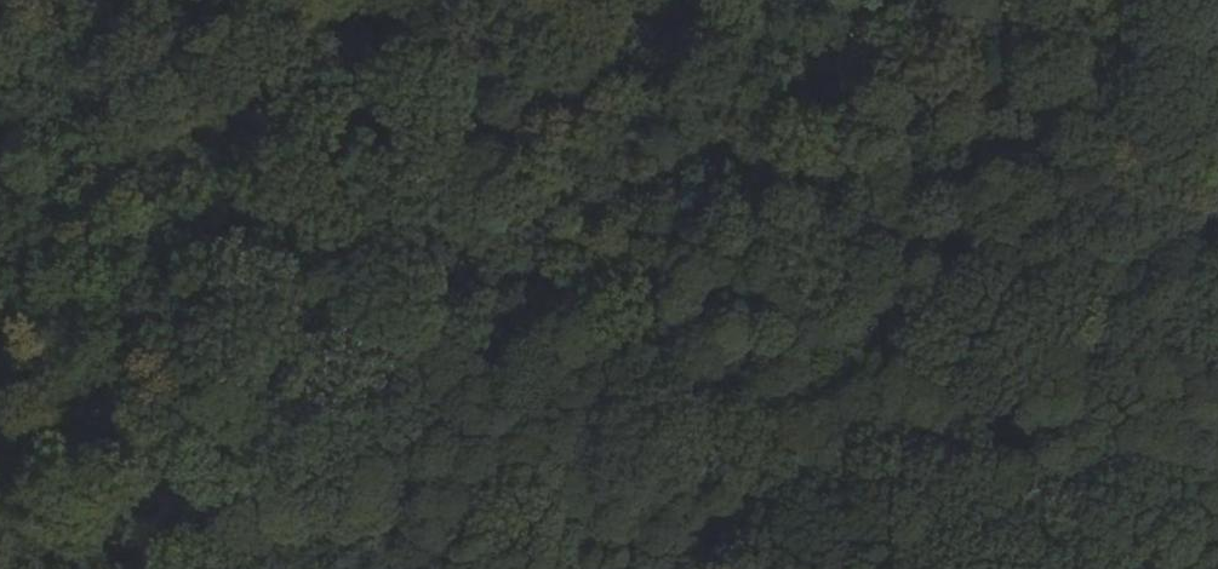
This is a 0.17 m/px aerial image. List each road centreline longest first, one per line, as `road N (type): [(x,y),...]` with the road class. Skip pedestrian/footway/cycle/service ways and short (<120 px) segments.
road 1 (track): [(137,568),(422,336),(867,44)]
road 2 (track): [(867,44),(1217,104)]
road 3 (track): [(187,568),(0,356)]
road 4 (track): [(648,0),(662,9),(867,44)]

